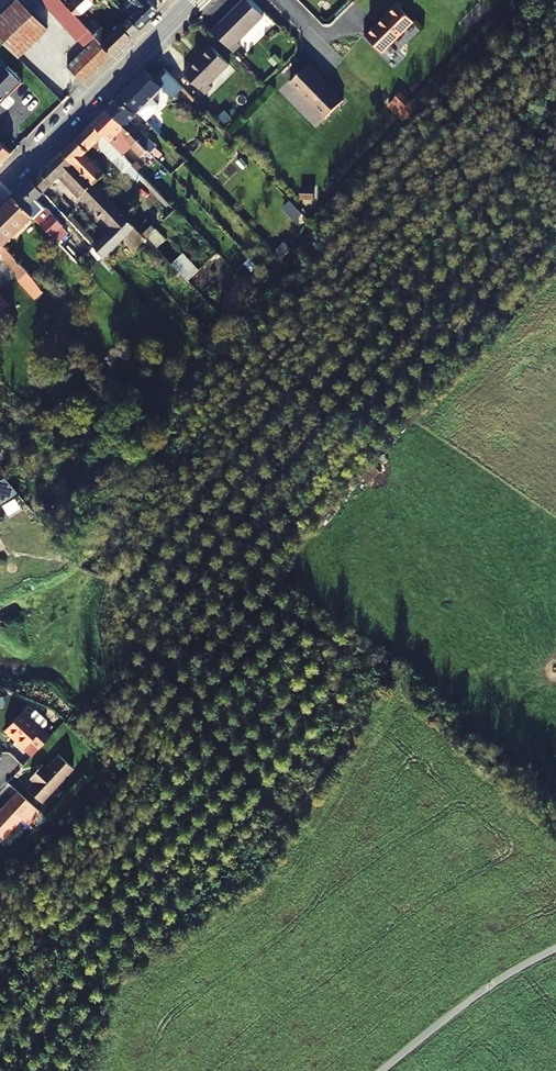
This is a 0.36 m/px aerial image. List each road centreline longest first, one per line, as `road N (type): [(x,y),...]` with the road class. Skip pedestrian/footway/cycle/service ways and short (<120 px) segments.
road 1 (secondary): [(0,191),(193,0)]
road 2 (residential): [(382,1070),(481,994),(555,950)]

